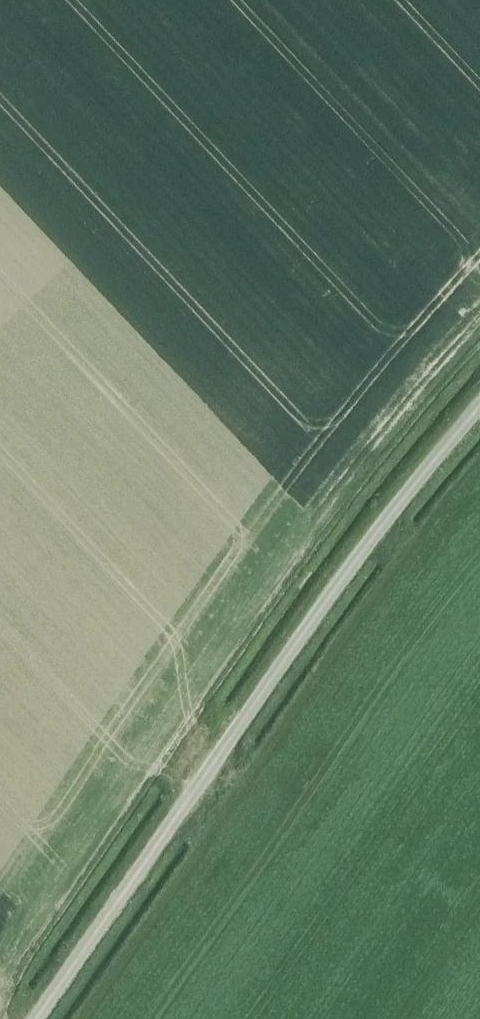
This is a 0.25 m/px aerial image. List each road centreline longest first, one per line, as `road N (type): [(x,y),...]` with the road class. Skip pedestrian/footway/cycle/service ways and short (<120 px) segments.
road 1 (unclassified): [(35,1018),(316,611),(479,405)]

